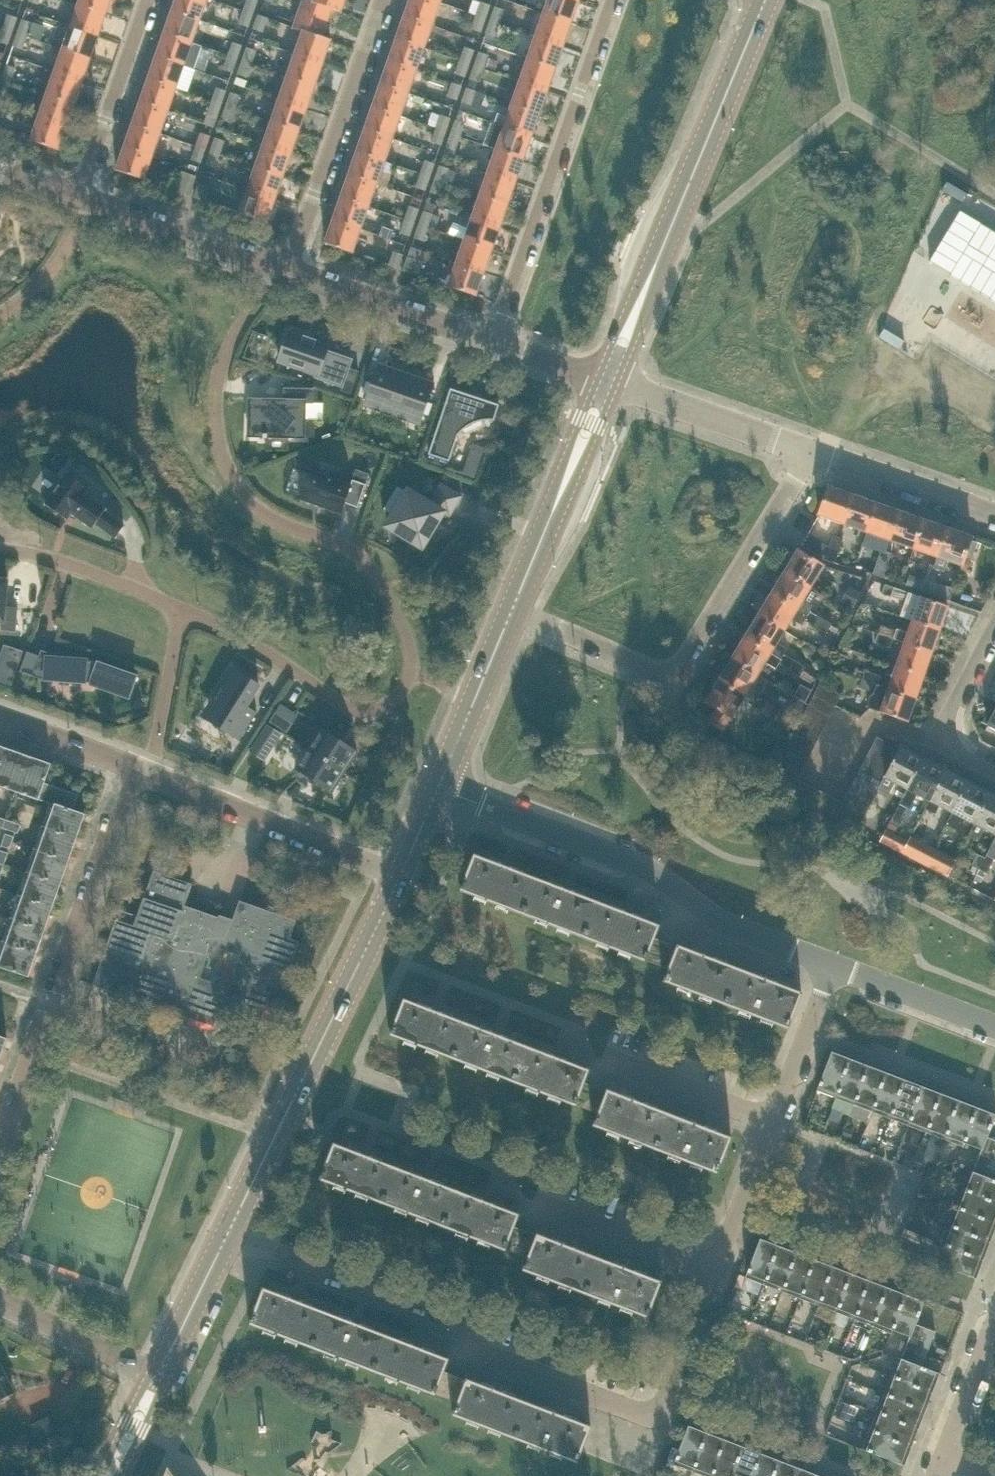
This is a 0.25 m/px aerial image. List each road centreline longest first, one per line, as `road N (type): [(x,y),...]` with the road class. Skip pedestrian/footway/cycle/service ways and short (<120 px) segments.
road 1 (residential): [(659,1420),(475,1348),(449,1319),(231,1229)]
road 2 (residential): [(511,612),(651,670),(678,670),(817,449)]
road 3 (residential): [(833,966),(724,922),(652,870),(446,789)]
road 4 (residential): [(0,1153),(134,763)]
road 5 (tertiary): [(231,1229),(401,874)]
road 6 (residential): [(494,339),(613,0)]
road 7 (tertiary): [(630,326),(767,0)]
road 8 (residential): [(401,874),(134,763)]
road 9 (residential): [(383,0),(289,267)]
road 10 (residential): [(289,267),(80,193)]
road 11 (residential): [(494,339),(289,267)]
road 12 (residential): [(994,771),(928,735),(994,610)]
road 13 (residential): [(817,449),(616,383)]
road 14 (residential): [(715,1268),(520,1192)]
road 15 (residential): [(80,193),(148,0)]
road 16 (residential): [(994,506),(817,449)]
road 17 (residential): [(158,1380),(0,1297)]
road 18 (residential): [(994,1025),(833,966)]
road 19 (residential): [(773,1120),(617,1058)]
road 20 (tertiary): [(158,1380),(231,1229)]
road 21 (residential): [(773,1120),(833,966)]
road 22 (residential): [(659,1420),(715,1268)]
road 23 (residential): [(715,1268),(773,1120)]
road 24 (tertiary): [(511,612),(570,471)]
road 25 (residential): [(134,763),(0,717)]
road 26 (residential): [(944,1452),(994,1320)]

